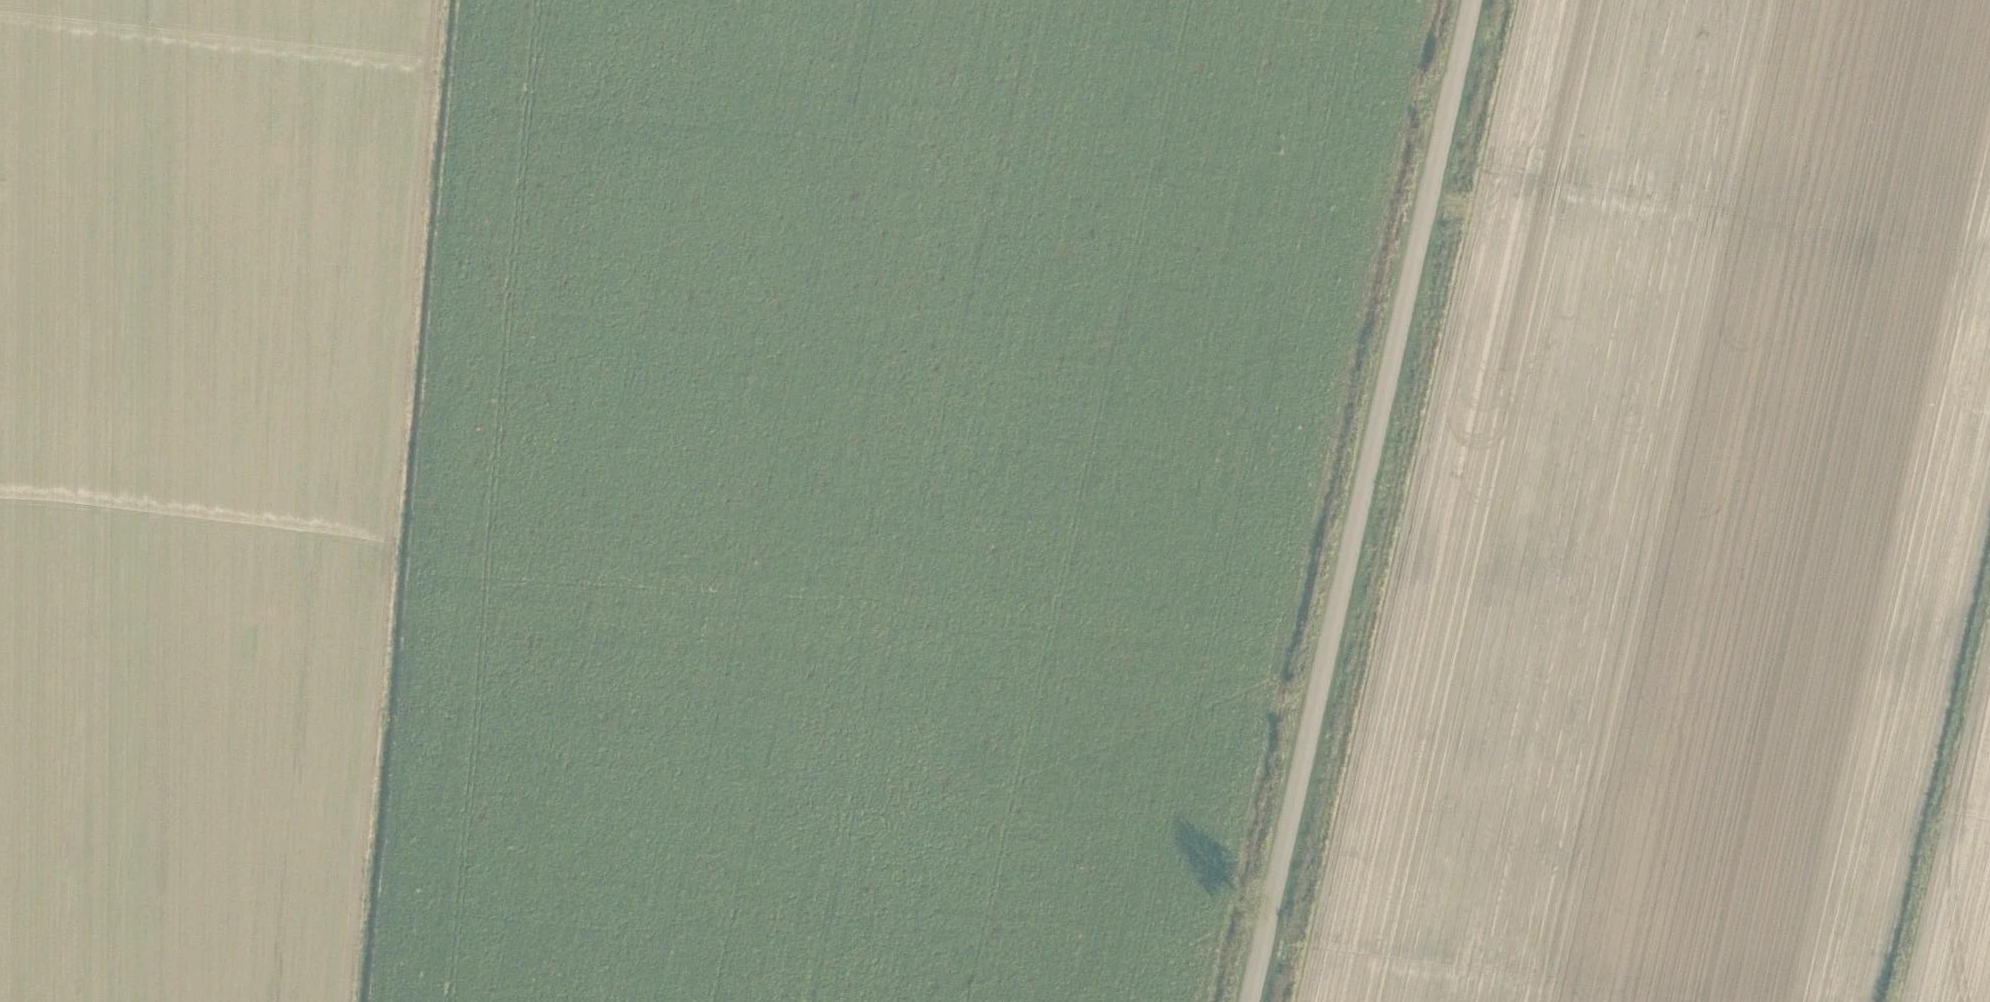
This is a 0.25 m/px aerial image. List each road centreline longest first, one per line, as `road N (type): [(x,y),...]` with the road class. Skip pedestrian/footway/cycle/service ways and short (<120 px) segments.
road 1 (tertiary): [(1253,1001),(1475,0)]

